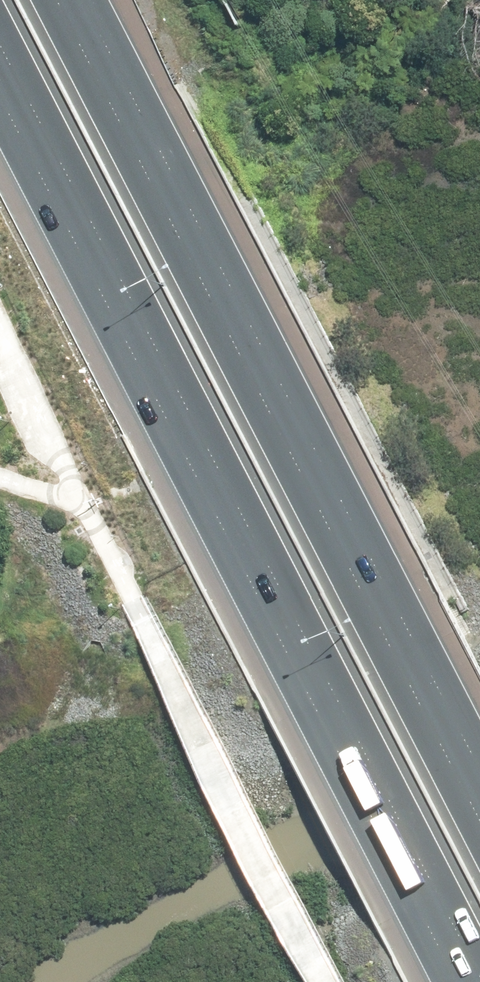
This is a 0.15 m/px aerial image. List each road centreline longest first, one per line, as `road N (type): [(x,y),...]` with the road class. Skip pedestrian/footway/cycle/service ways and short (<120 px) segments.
road 1 (motorway): [(469,981),(0,77)]
road 2 (motorway): [(65,0),(479,797)]

